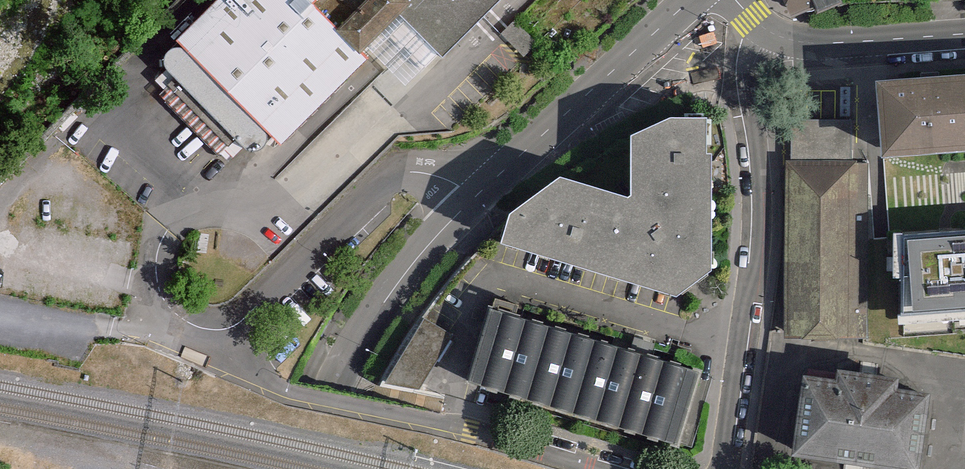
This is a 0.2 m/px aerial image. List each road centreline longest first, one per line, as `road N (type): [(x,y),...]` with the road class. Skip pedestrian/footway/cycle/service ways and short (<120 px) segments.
road 1 (residential): [(600,468),(308,401),(254,374),(240,331),(321,242),(405,172),(432,171),(472,208)]
road 2 (residential): [(770,32),(759,85),(763,220),(733,468)]
road 3 (tertiary): [(305,468),(413,278),(472,208)]
road 4 (tertiary): [(472,208),(693,0)]
road 5 (residential): [(770,32),(838,44),(964,33)]

